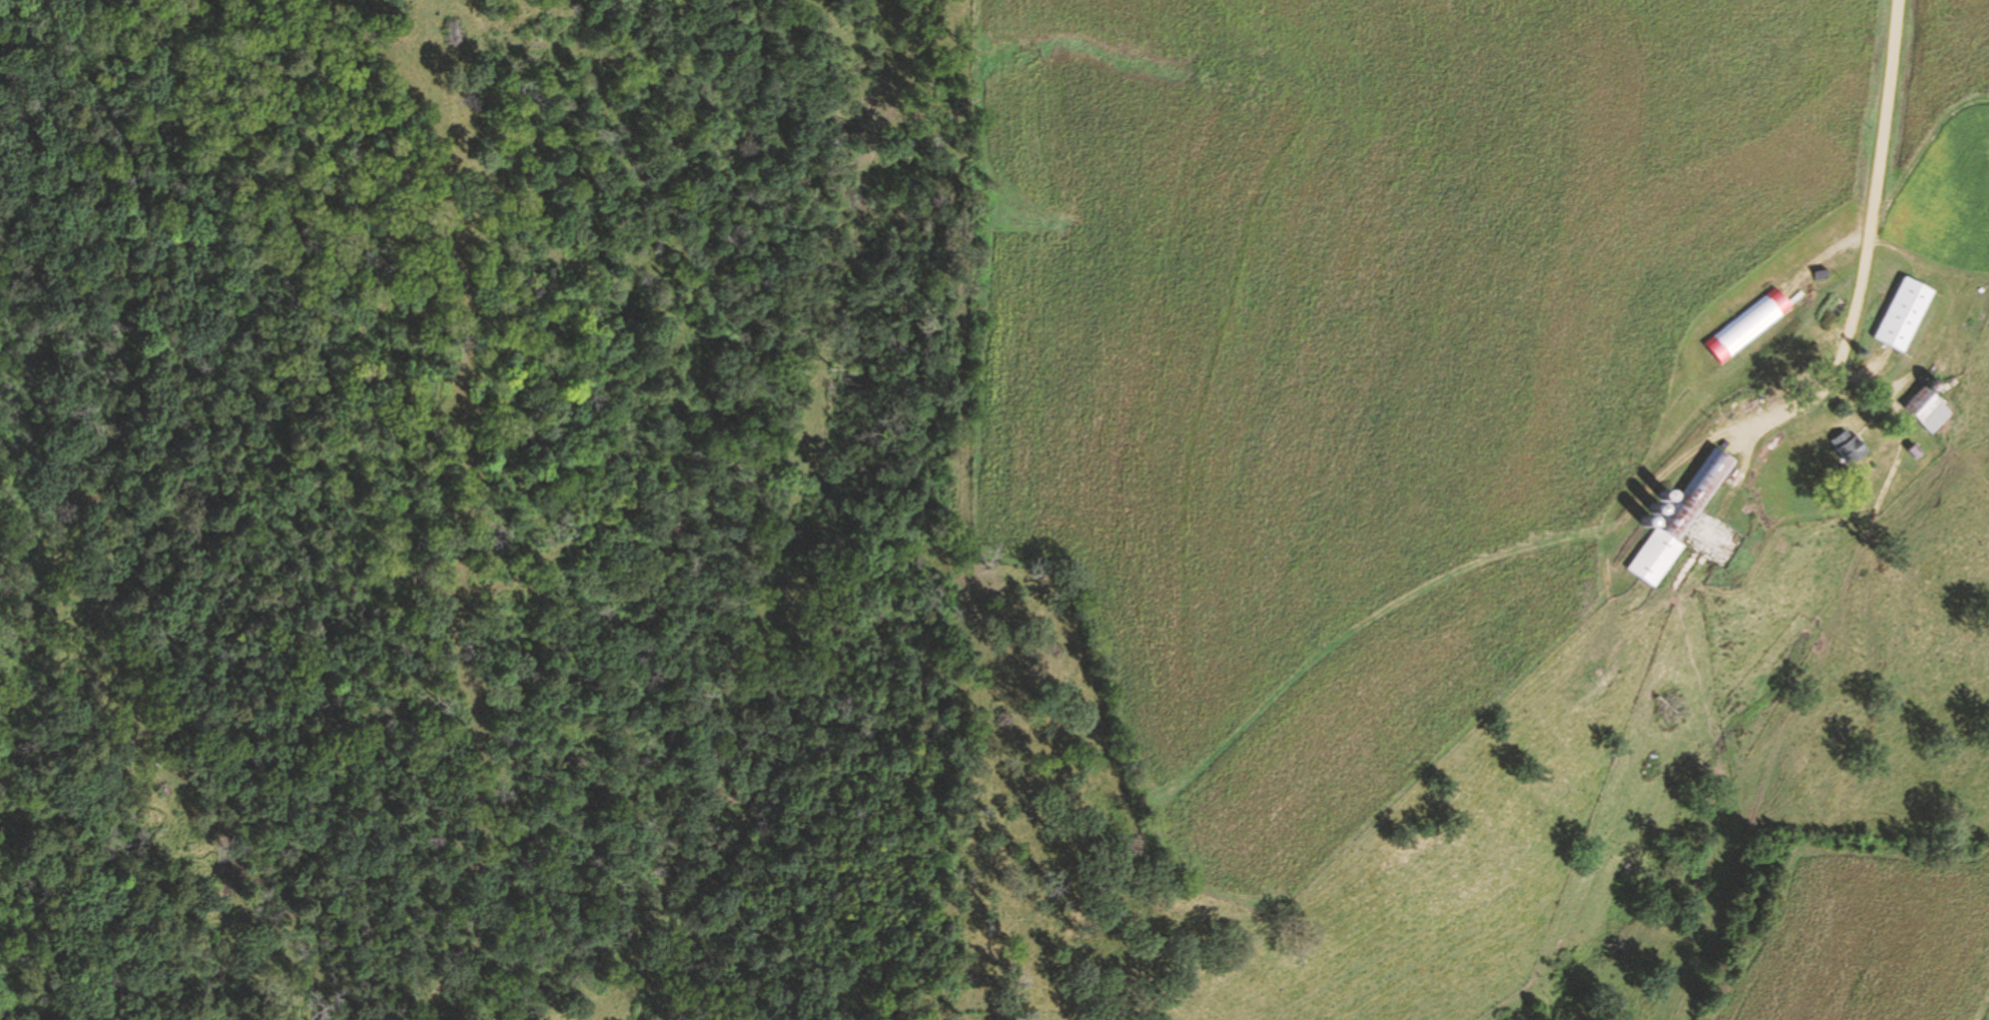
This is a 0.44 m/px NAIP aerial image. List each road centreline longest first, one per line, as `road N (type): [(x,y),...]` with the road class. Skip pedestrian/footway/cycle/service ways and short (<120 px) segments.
road 1 (residential): [(1917,0),(1868,341)]

